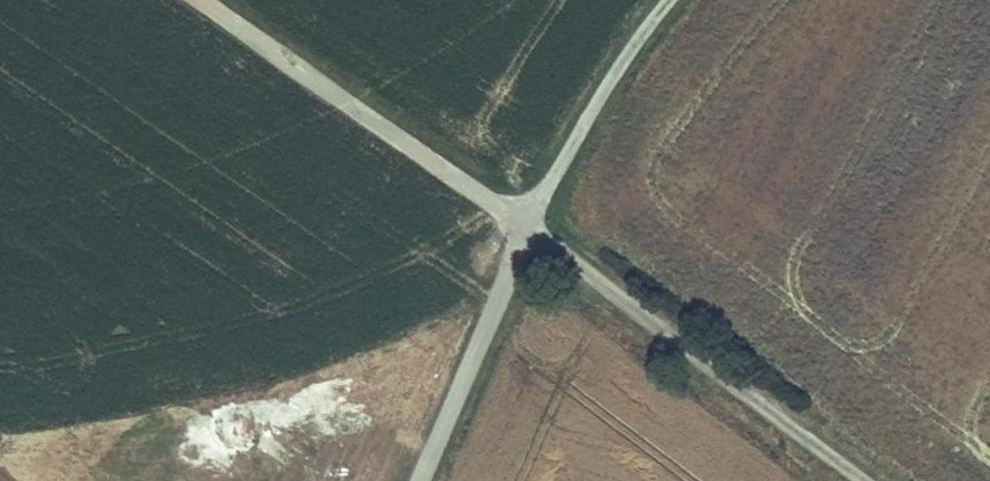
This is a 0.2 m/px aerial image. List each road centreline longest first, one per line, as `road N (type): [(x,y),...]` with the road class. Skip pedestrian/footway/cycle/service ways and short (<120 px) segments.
road 1 (unclassified): [(524,221),(869,480)]
road 2 (unclassified): [(200,0),(524,221)]
road 3 (unclassified): [(524,221),(417,480)]
road 4 (unclassified): [(670,0),(623,61),(524,221)]

